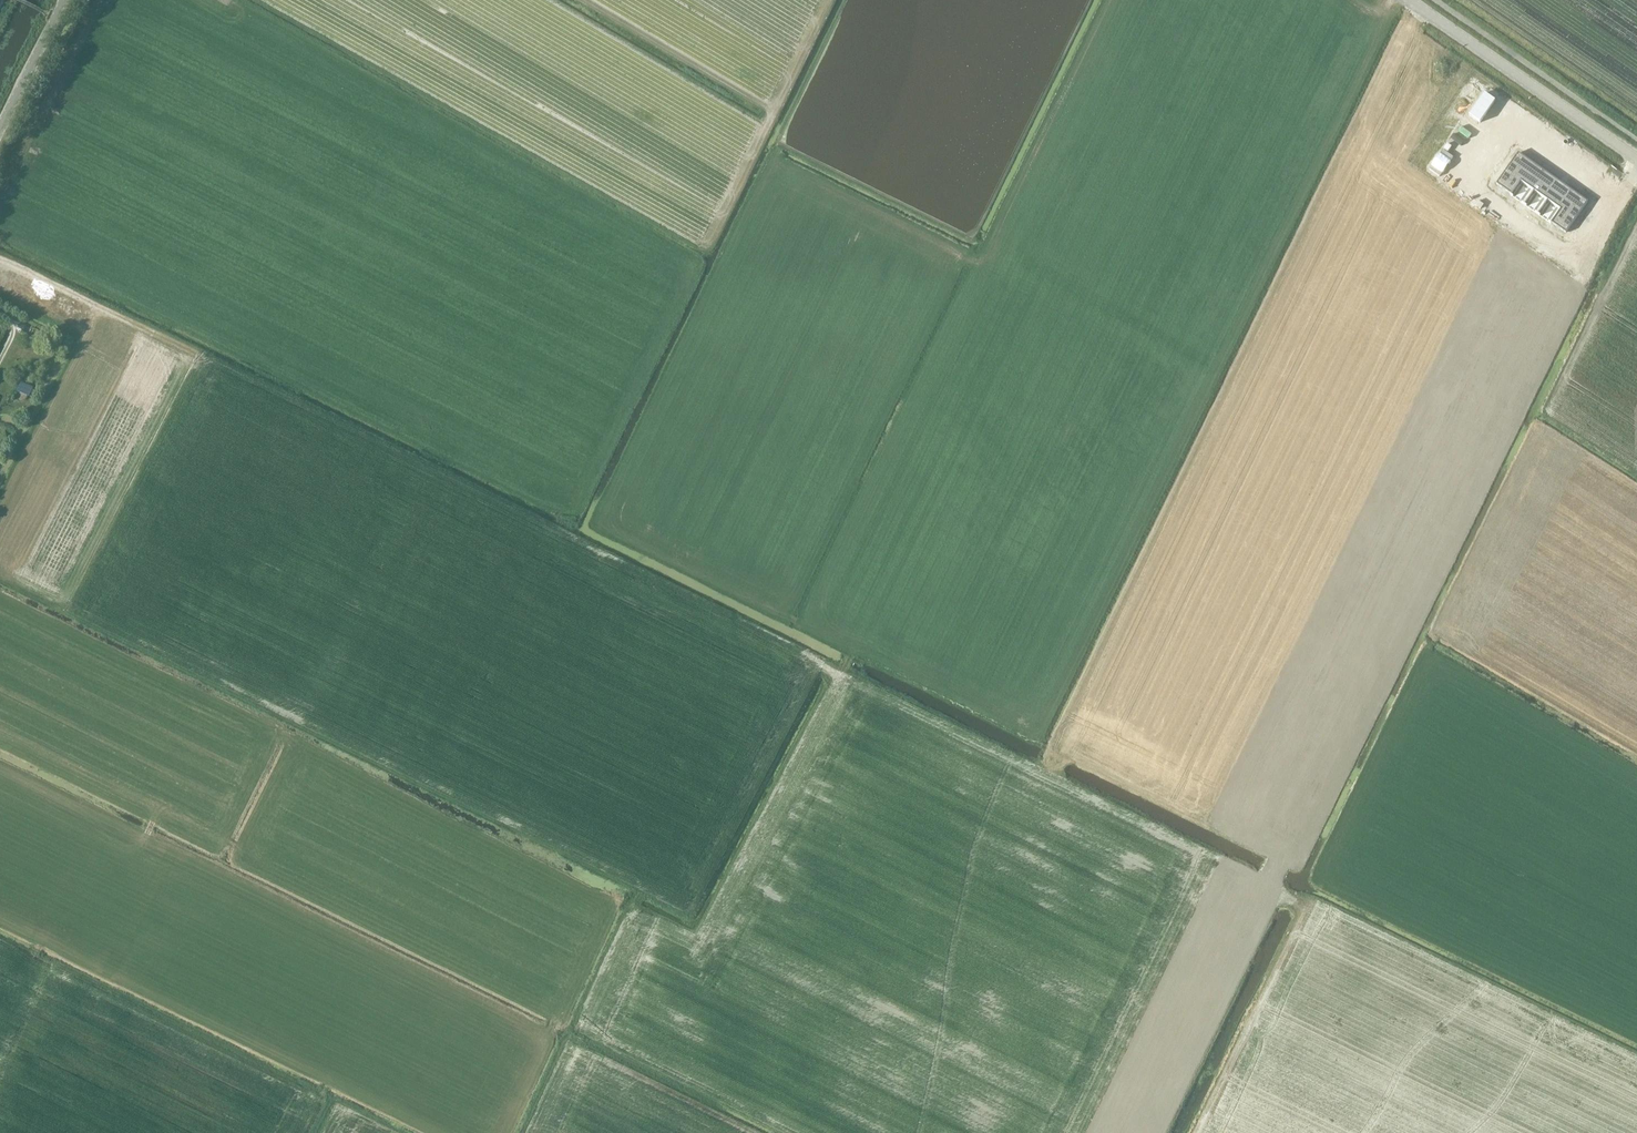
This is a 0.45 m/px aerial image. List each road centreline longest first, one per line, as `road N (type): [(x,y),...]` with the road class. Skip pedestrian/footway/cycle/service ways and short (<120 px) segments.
road 1 (tertiary): [(1636,161),(1408,0)]
road 2 (tertiary): [(0,128),(64,0)]

